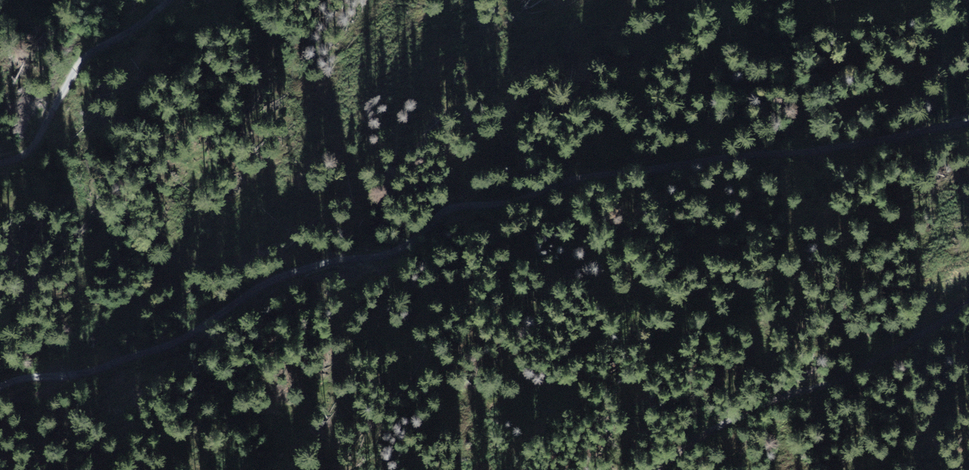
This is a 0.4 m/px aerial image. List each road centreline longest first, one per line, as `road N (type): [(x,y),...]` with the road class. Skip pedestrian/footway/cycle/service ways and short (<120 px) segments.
road 1 (track): [(968,118),(823,149),(594,165),(492,193),(454,208),(407,251),(314,264),(146,351),(84,372),(0,384)]
road 2 (track): [(660,469),(722,423),(903,348),(968,302)]
road 3 (track): [(0,160),(26,153),(89,49),(166,0)]

